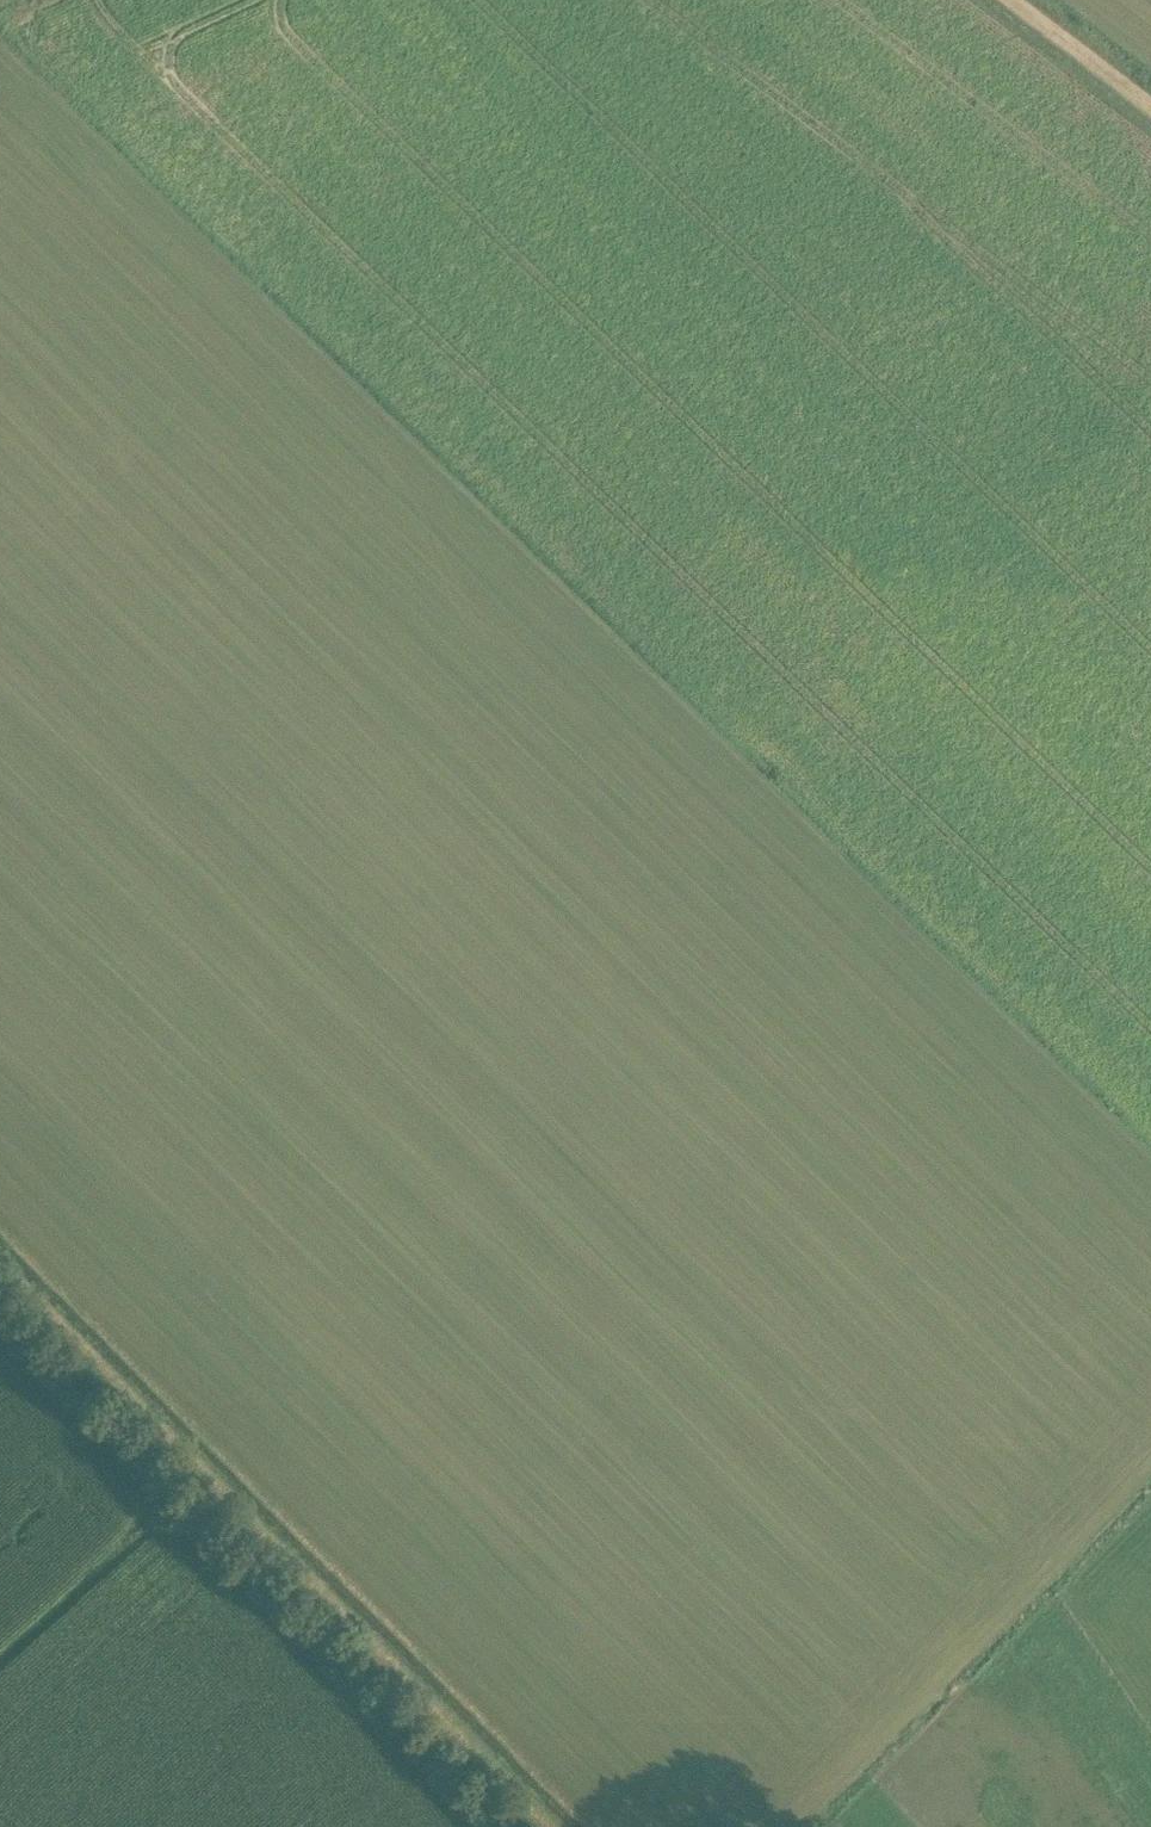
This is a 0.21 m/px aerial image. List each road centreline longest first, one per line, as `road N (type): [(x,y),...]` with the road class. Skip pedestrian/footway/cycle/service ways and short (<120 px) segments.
road 1 (track): [(1150,104),(1014,0)]

